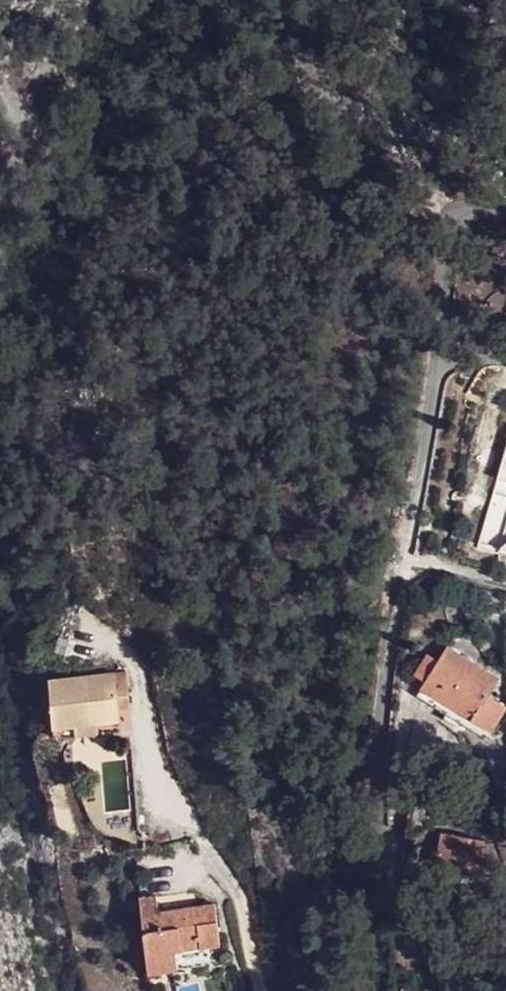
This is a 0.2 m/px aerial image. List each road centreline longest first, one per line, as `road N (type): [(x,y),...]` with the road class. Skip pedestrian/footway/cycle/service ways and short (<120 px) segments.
road 1 (residential): [(400,564),(371,746),(390,872),(452,990)]
road 2 (residential): [(261,990),(241,888),(157,769),(142,676),(82,612)]
road 3 (residential): [(505,356),(470,349),(439,364),(400,564)]
road 4 (track): [(439,364),(445,279),(482,202),(505,198)]

